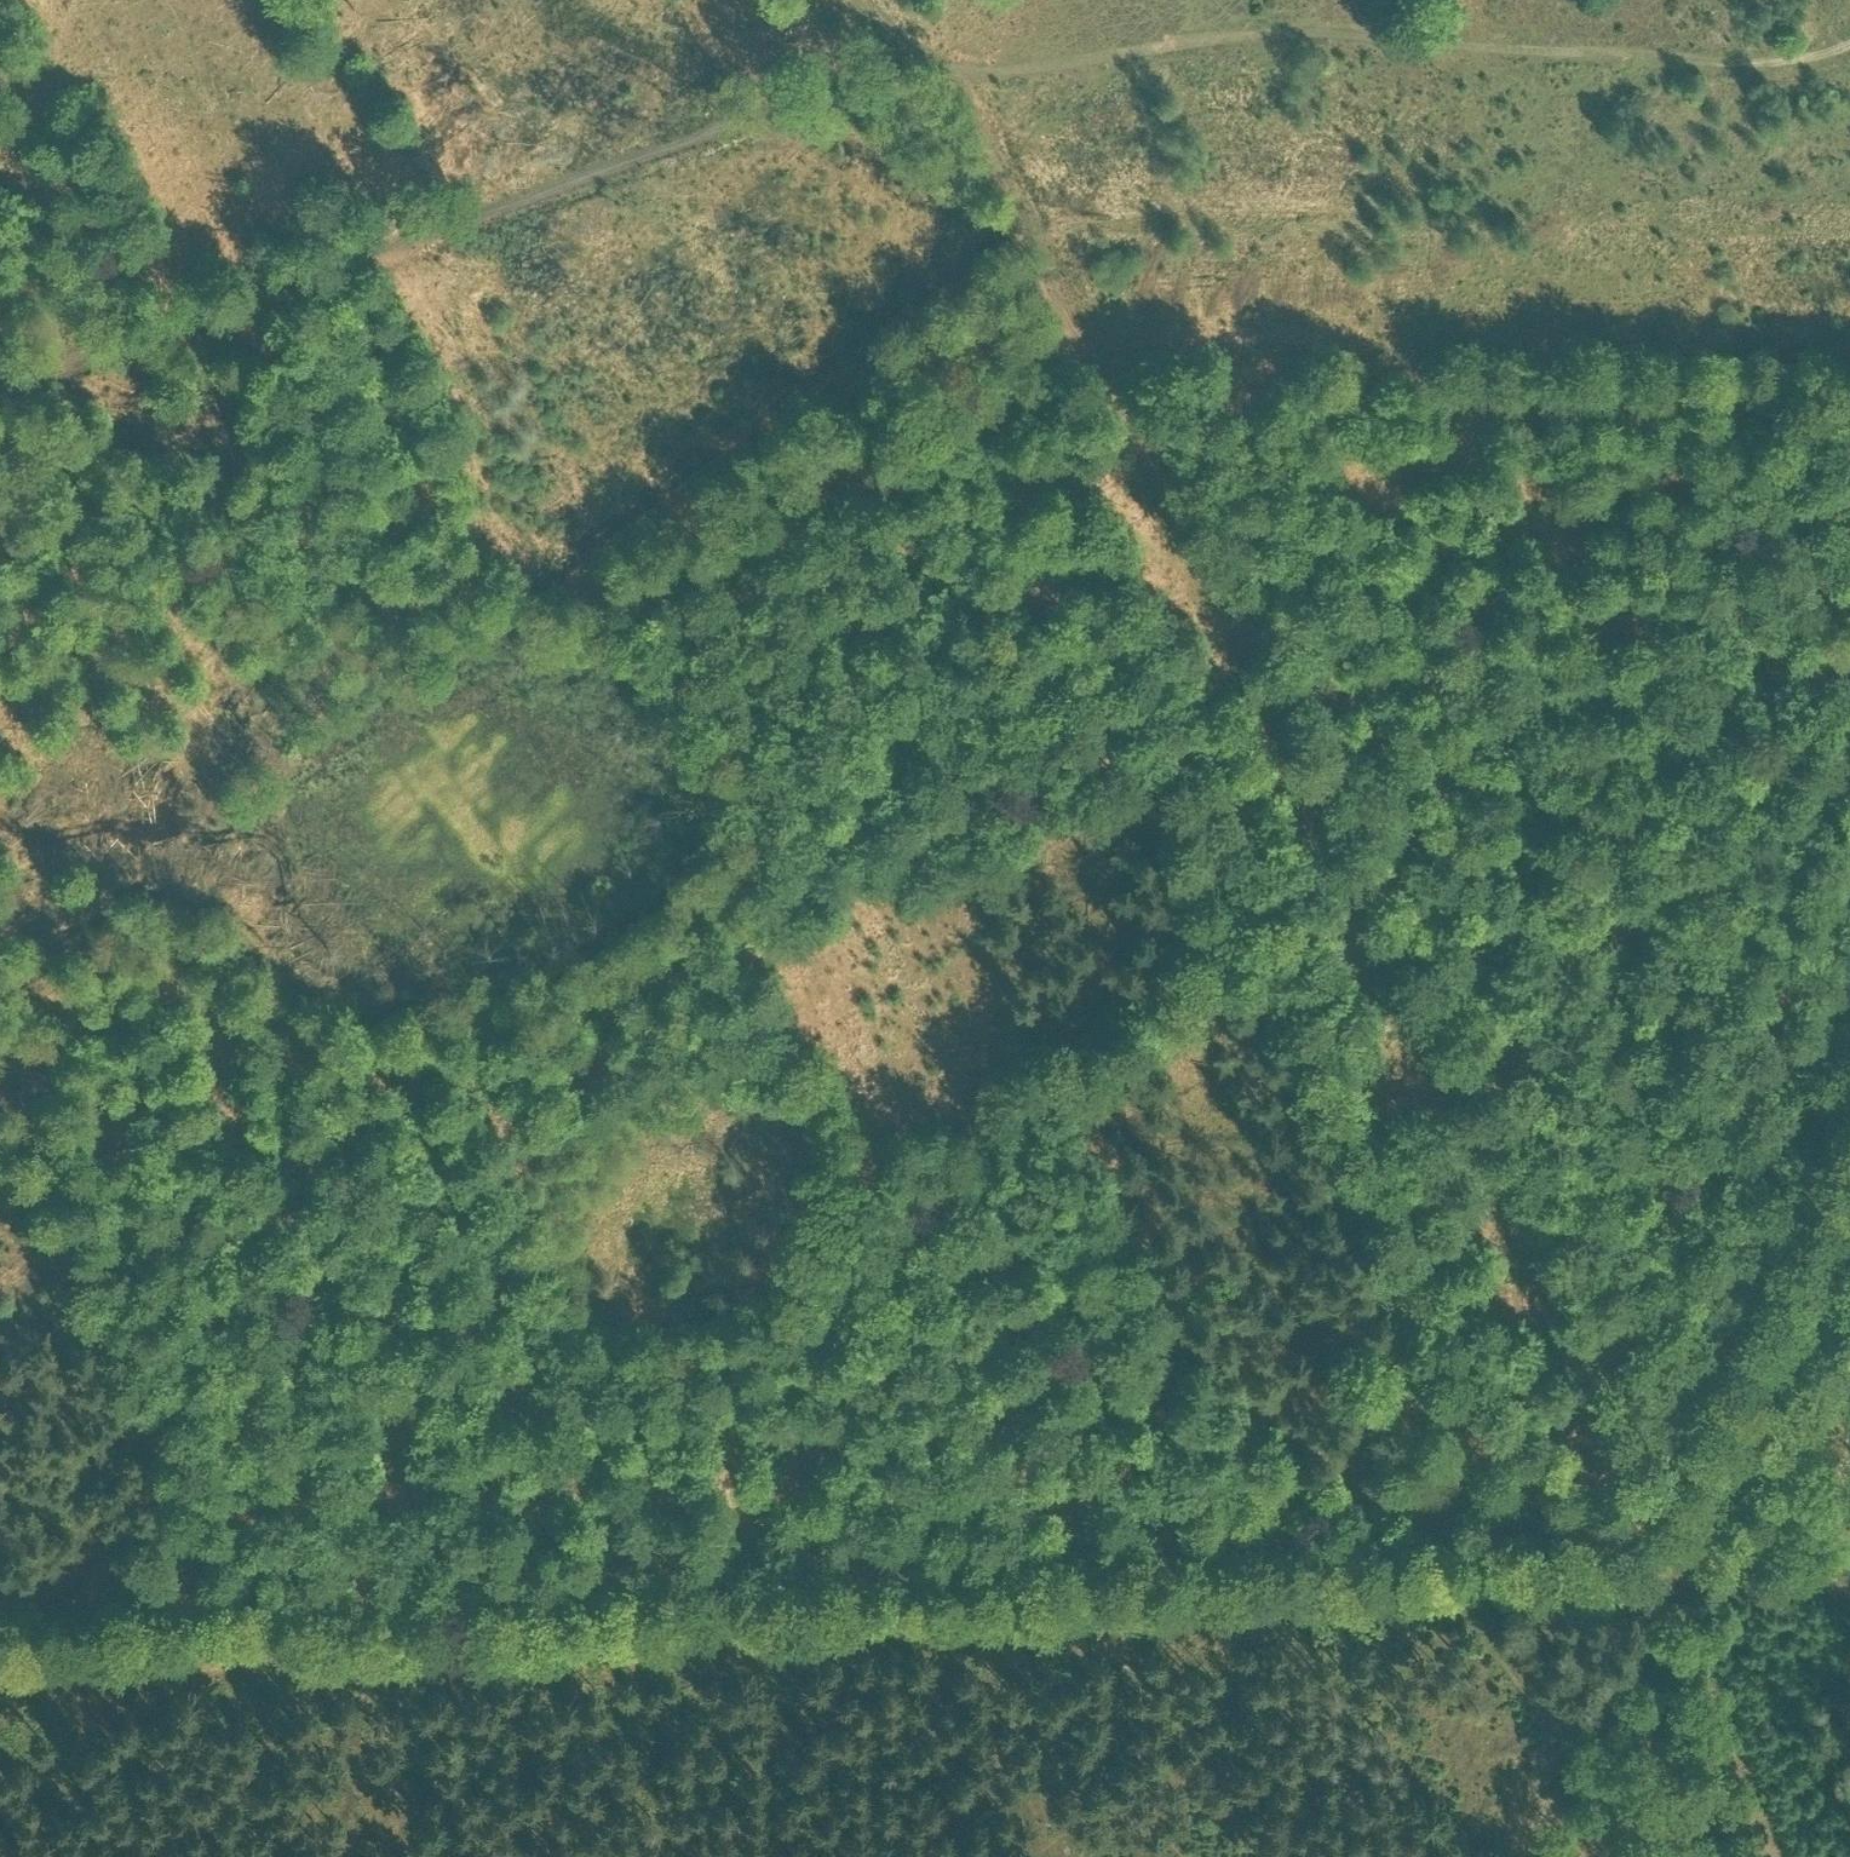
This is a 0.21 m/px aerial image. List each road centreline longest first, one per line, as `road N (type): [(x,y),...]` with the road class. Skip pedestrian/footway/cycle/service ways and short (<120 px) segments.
road 1 (track): [(1671,1583),(954,64)]
road 2 (track): [(0,1672),(1671,1583)]
road 3 (track): [(0,378),(360,230),(918,51)]
road 4 (track): [(0,1254),(239,1658)]
road 5 (track): [(1671,1583),(1849,1239)]
road 6 (track): [(1528,1856),(1671,1583)]
road 7 (track): [(1671,1583),(1849,1586)]

